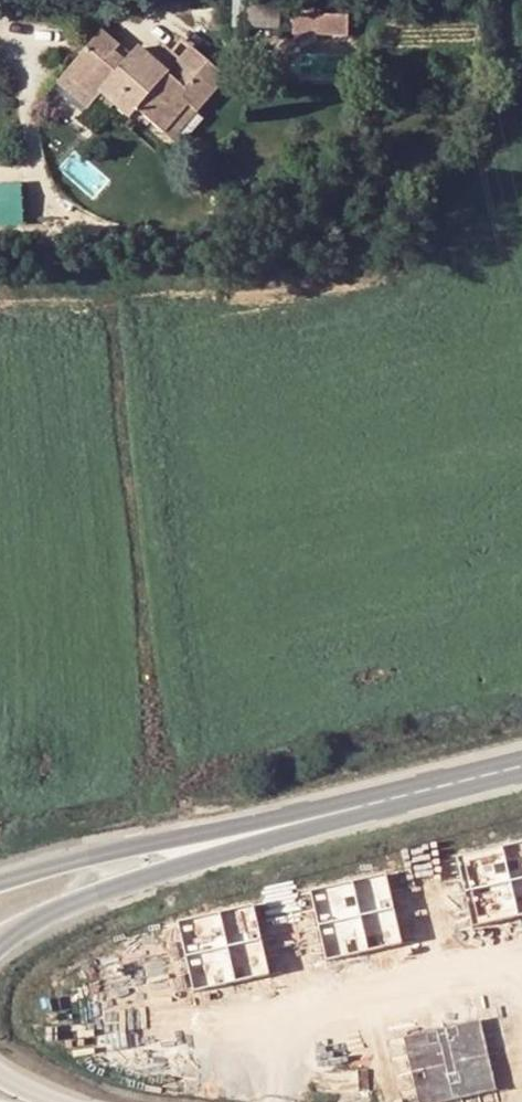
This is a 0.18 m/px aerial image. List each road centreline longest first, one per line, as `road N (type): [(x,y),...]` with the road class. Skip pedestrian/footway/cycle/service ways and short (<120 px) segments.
road 1 (tertiary): [(0,945),(116,891),(521,770)]
road 2 (tertiary): [(521,763),(121,847),(0,884)]
road 3 (residential): [(258,1025),(521,961)]
road 4 (residential): [(97,1021),(198,1031),(258,1025)]

